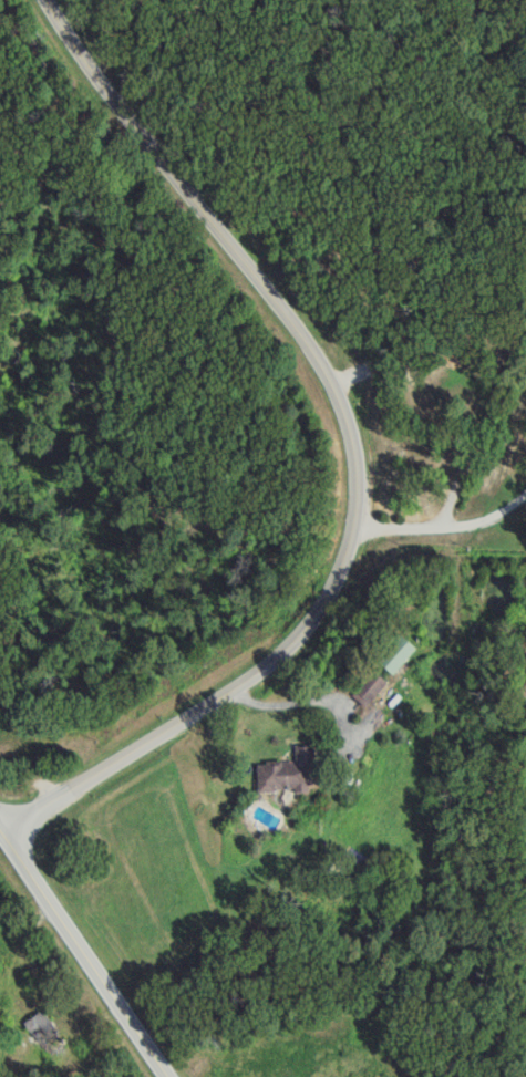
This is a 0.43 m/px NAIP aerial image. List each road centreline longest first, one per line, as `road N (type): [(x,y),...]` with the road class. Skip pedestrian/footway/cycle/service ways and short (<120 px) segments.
road 1 (tertiary): [(0,830),(309,631),(337,586),(354,499),(341,395),(277,302),(106,92),(46,0)]
road 2 (secondary): [(0,835),(165,1076)]
road 3 (residential): [(350,530),(478,515),(525,481)]

